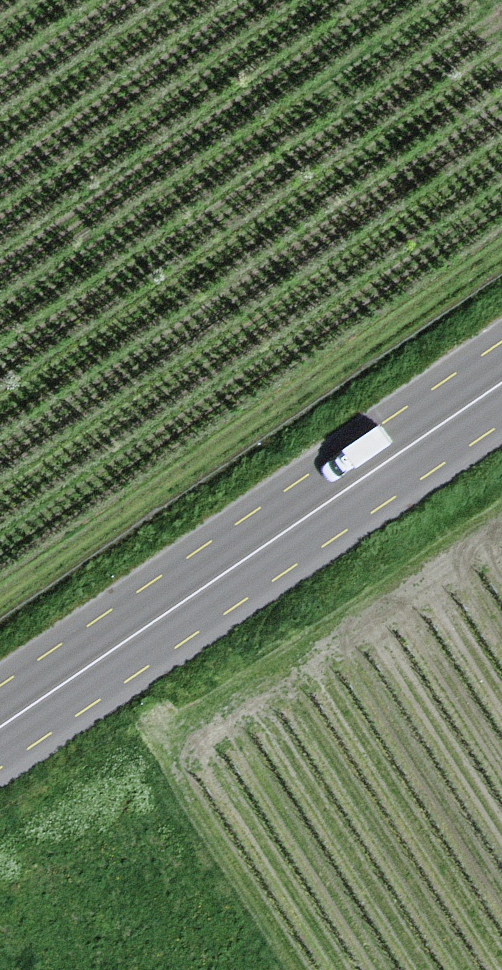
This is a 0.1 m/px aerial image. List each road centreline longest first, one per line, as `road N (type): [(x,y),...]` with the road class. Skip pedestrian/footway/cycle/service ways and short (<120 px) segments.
road 1 (primary): [(501,356),(0,701)]
road 2 (primary): [(0,748),(501,404)]

